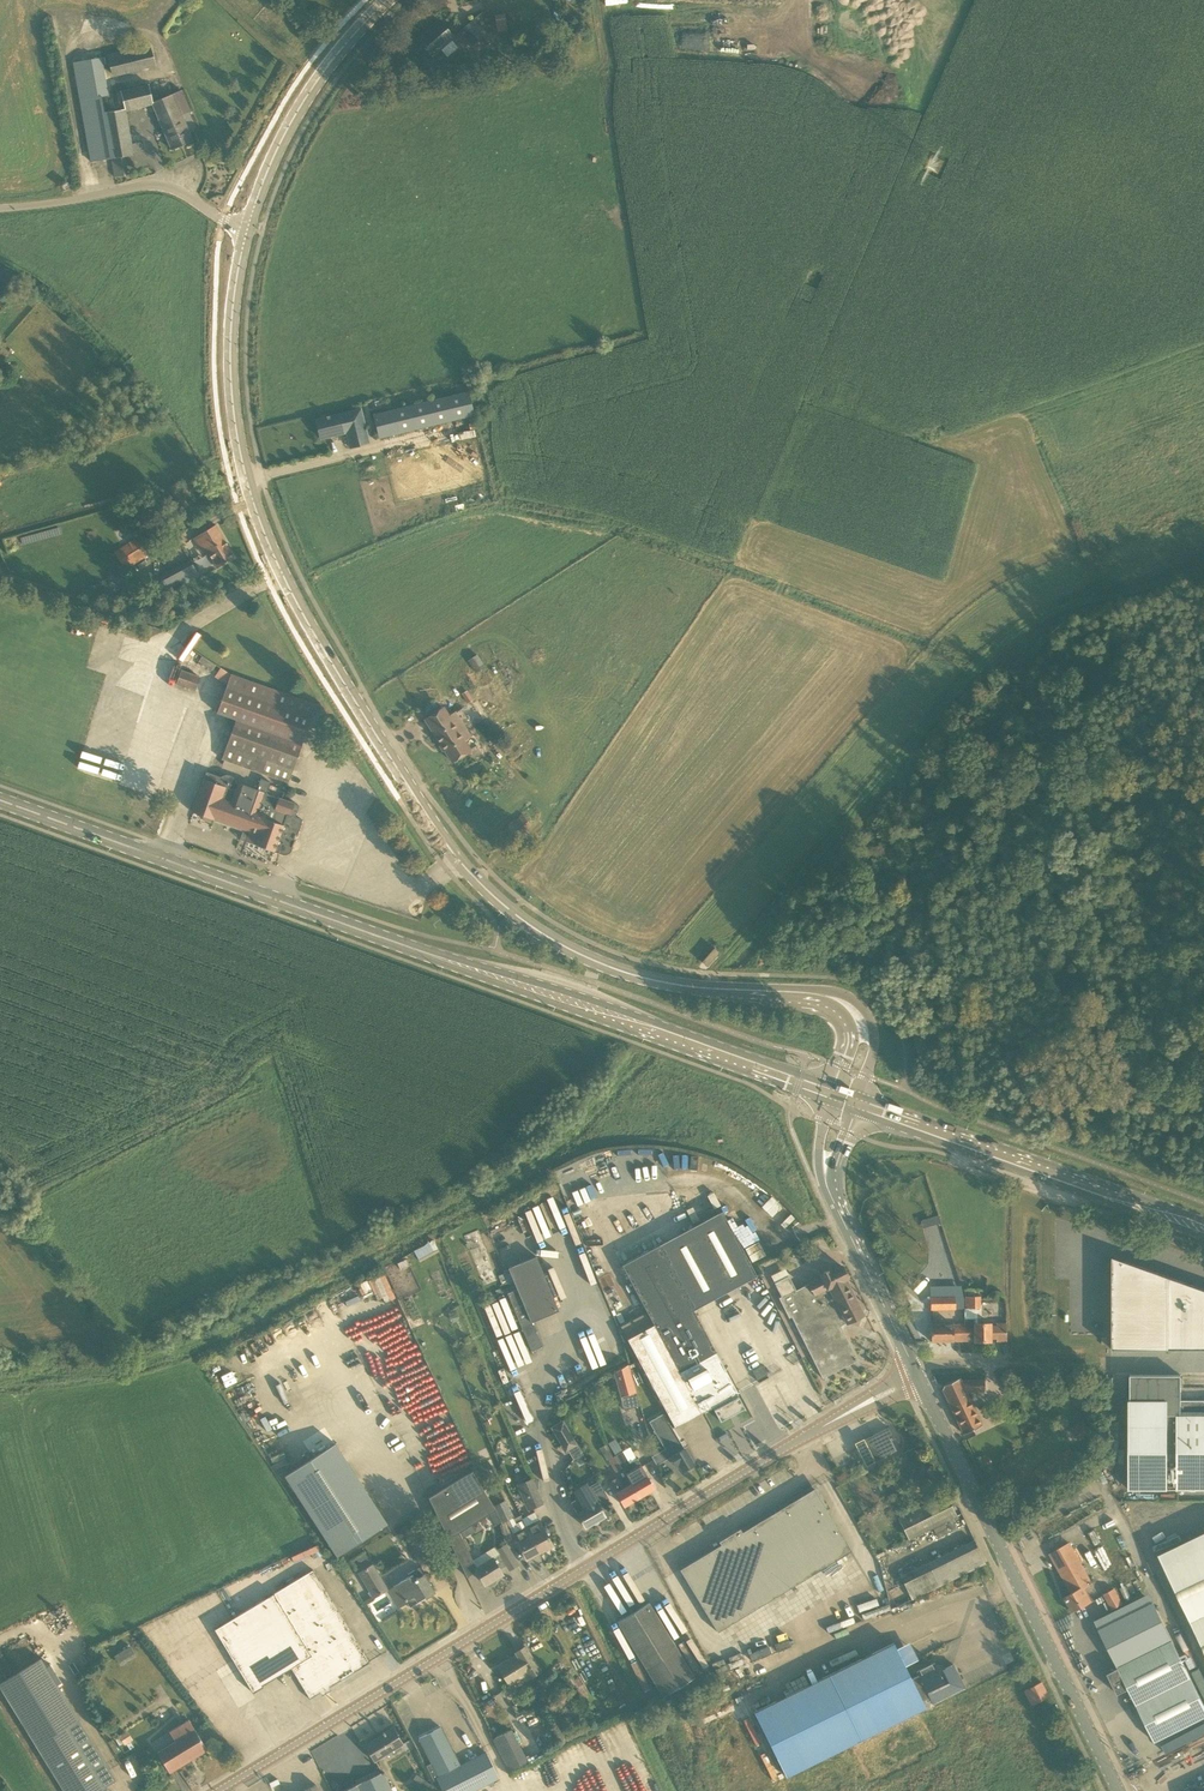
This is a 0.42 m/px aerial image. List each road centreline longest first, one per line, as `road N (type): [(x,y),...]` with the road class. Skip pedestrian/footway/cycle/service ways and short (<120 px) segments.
road 1 (secondary): [(818,994),(691,987),(631,974),(545,935),(458,859),(342,679),(260,524),(231,382),(231,324),(246,232)]
road 2 (primary): [(832,1092),(0,800)]
road 3 (secondary): [(223,1790),(865,1403)]
road 4 (tertiary): [(1119,1790),(921,1384)]
road 5 (primary): [(1203,1229),(859,1102)]
road 6 (secondary): [(246,232),(273,154),(314,82),(388,0)]
road 7 (unclassified): [(0,206),(140,184),(173,187),(225,218)]
road 8 (secondary): [(915,1371),(839,1213)]
road 9 (secondary): [(859,1102),(873,1025),(862,1008),(818,994)]
road 10 (secondary): [(832,1092),(819,1157),(839,1213)]

